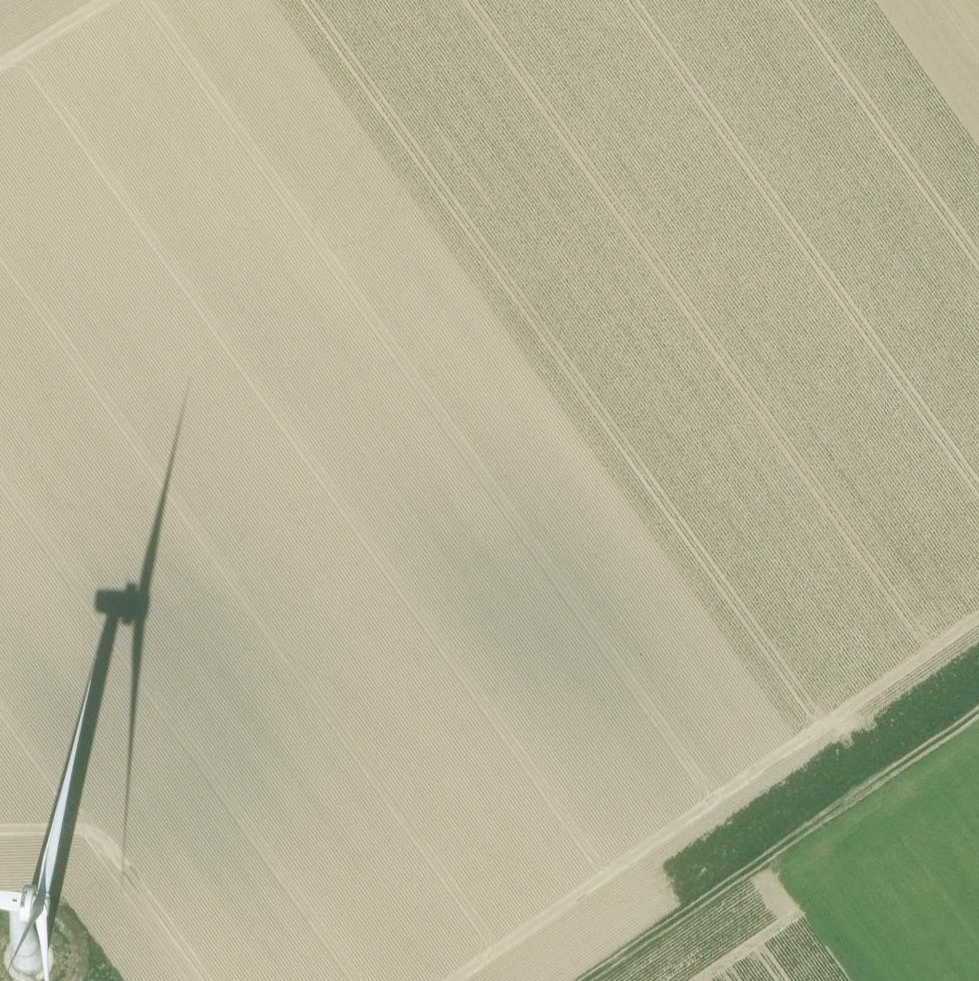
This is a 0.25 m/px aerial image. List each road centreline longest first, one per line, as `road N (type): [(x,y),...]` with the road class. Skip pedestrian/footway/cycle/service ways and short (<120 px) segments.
road 1 (track): [(579,980),(978,701)]

